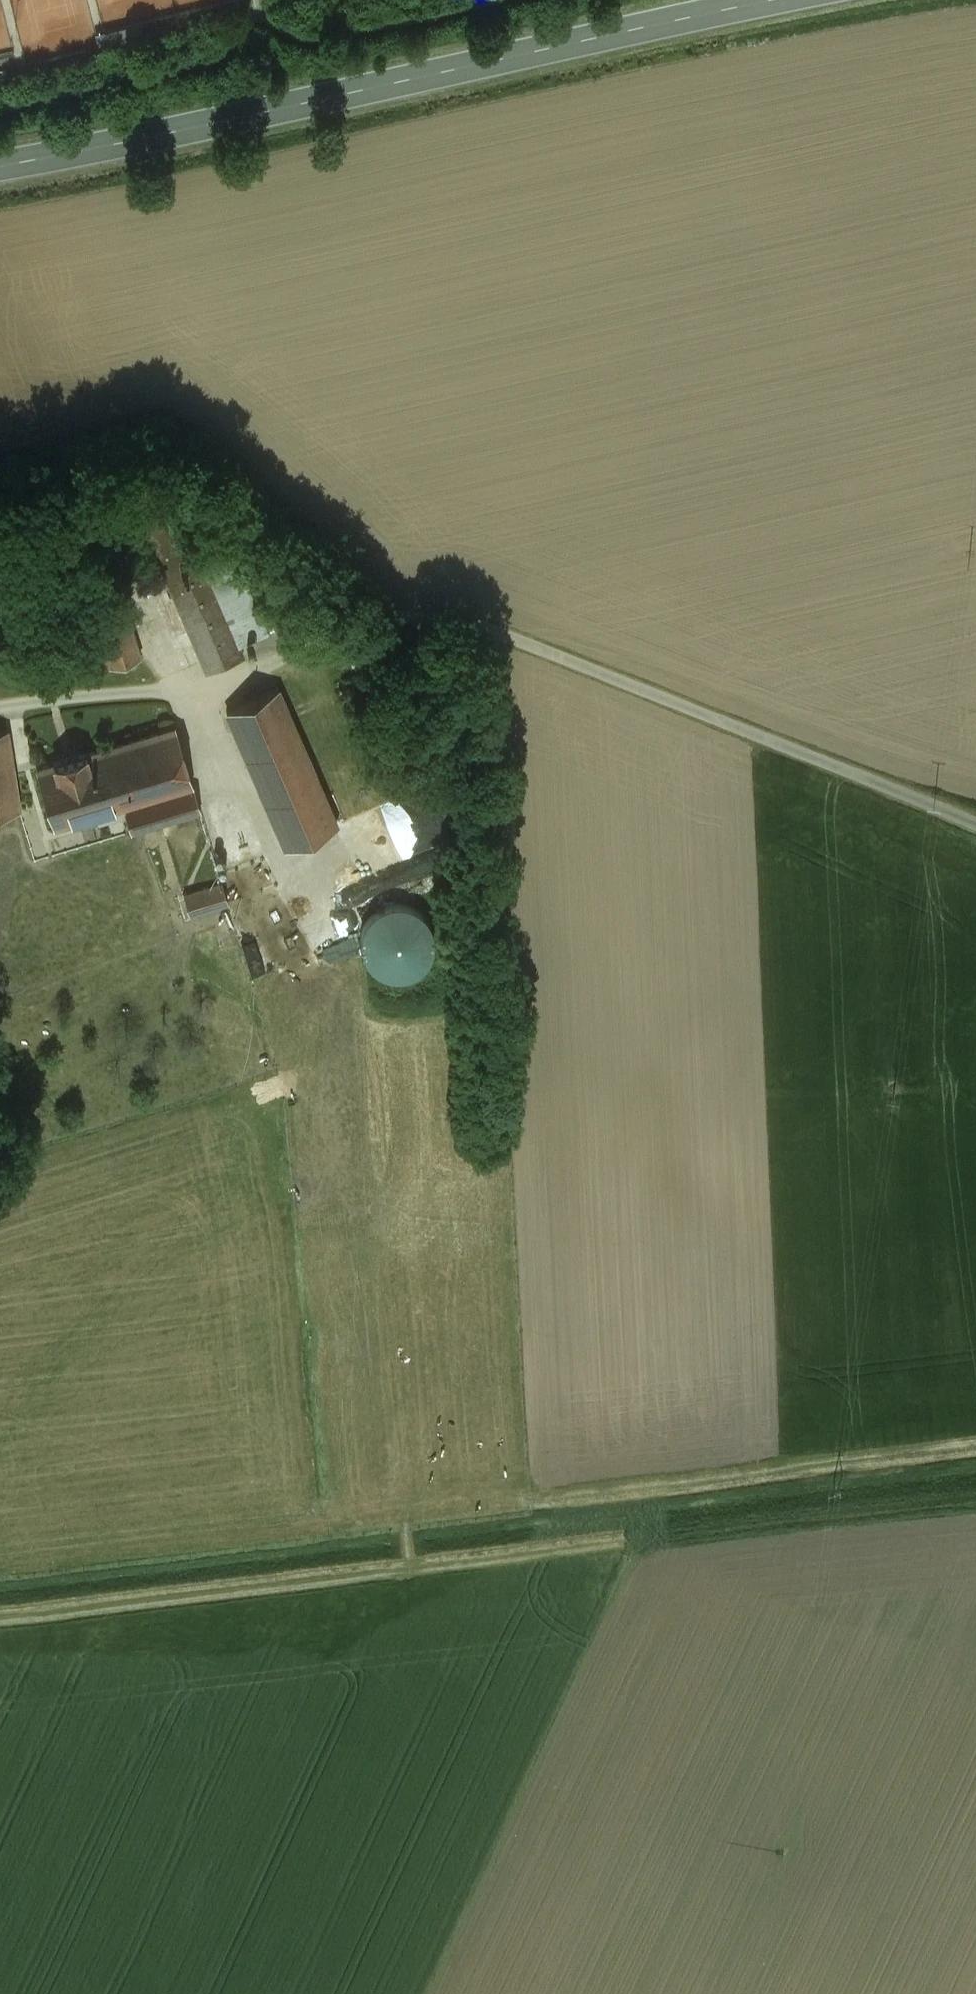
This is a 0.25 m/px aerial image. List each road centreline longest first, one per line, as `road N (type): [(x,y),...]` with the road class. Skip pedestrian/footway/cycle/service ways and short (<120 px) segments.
road 1 (secondary): [(776,0),(0,168)]

